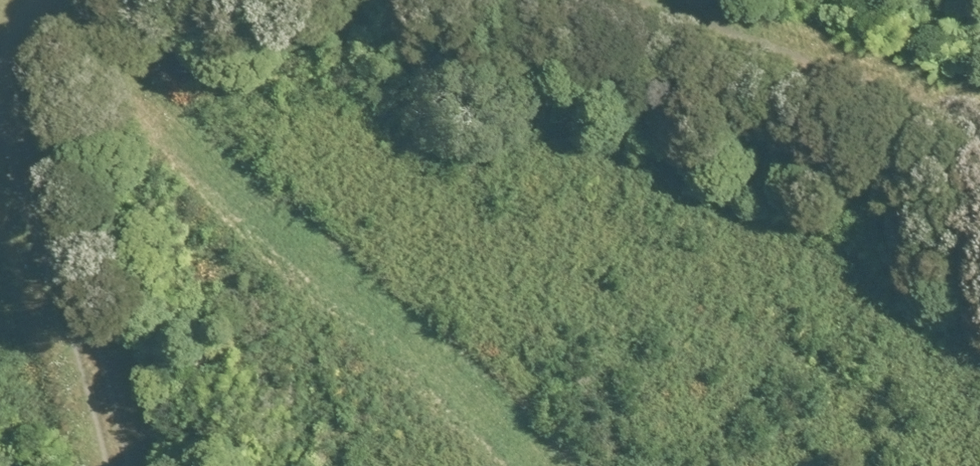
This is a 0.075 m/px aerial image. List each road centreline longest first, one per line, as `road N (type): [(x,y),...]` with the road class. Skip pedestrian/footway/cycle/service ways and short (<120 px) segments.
road 1 (track): [(87,0),(128,86),(231,199),(428,336),(584,465)]
road 2 (track): [(0,104),(115,465)]
road 3 (track): [(979,108),(664,0)]

